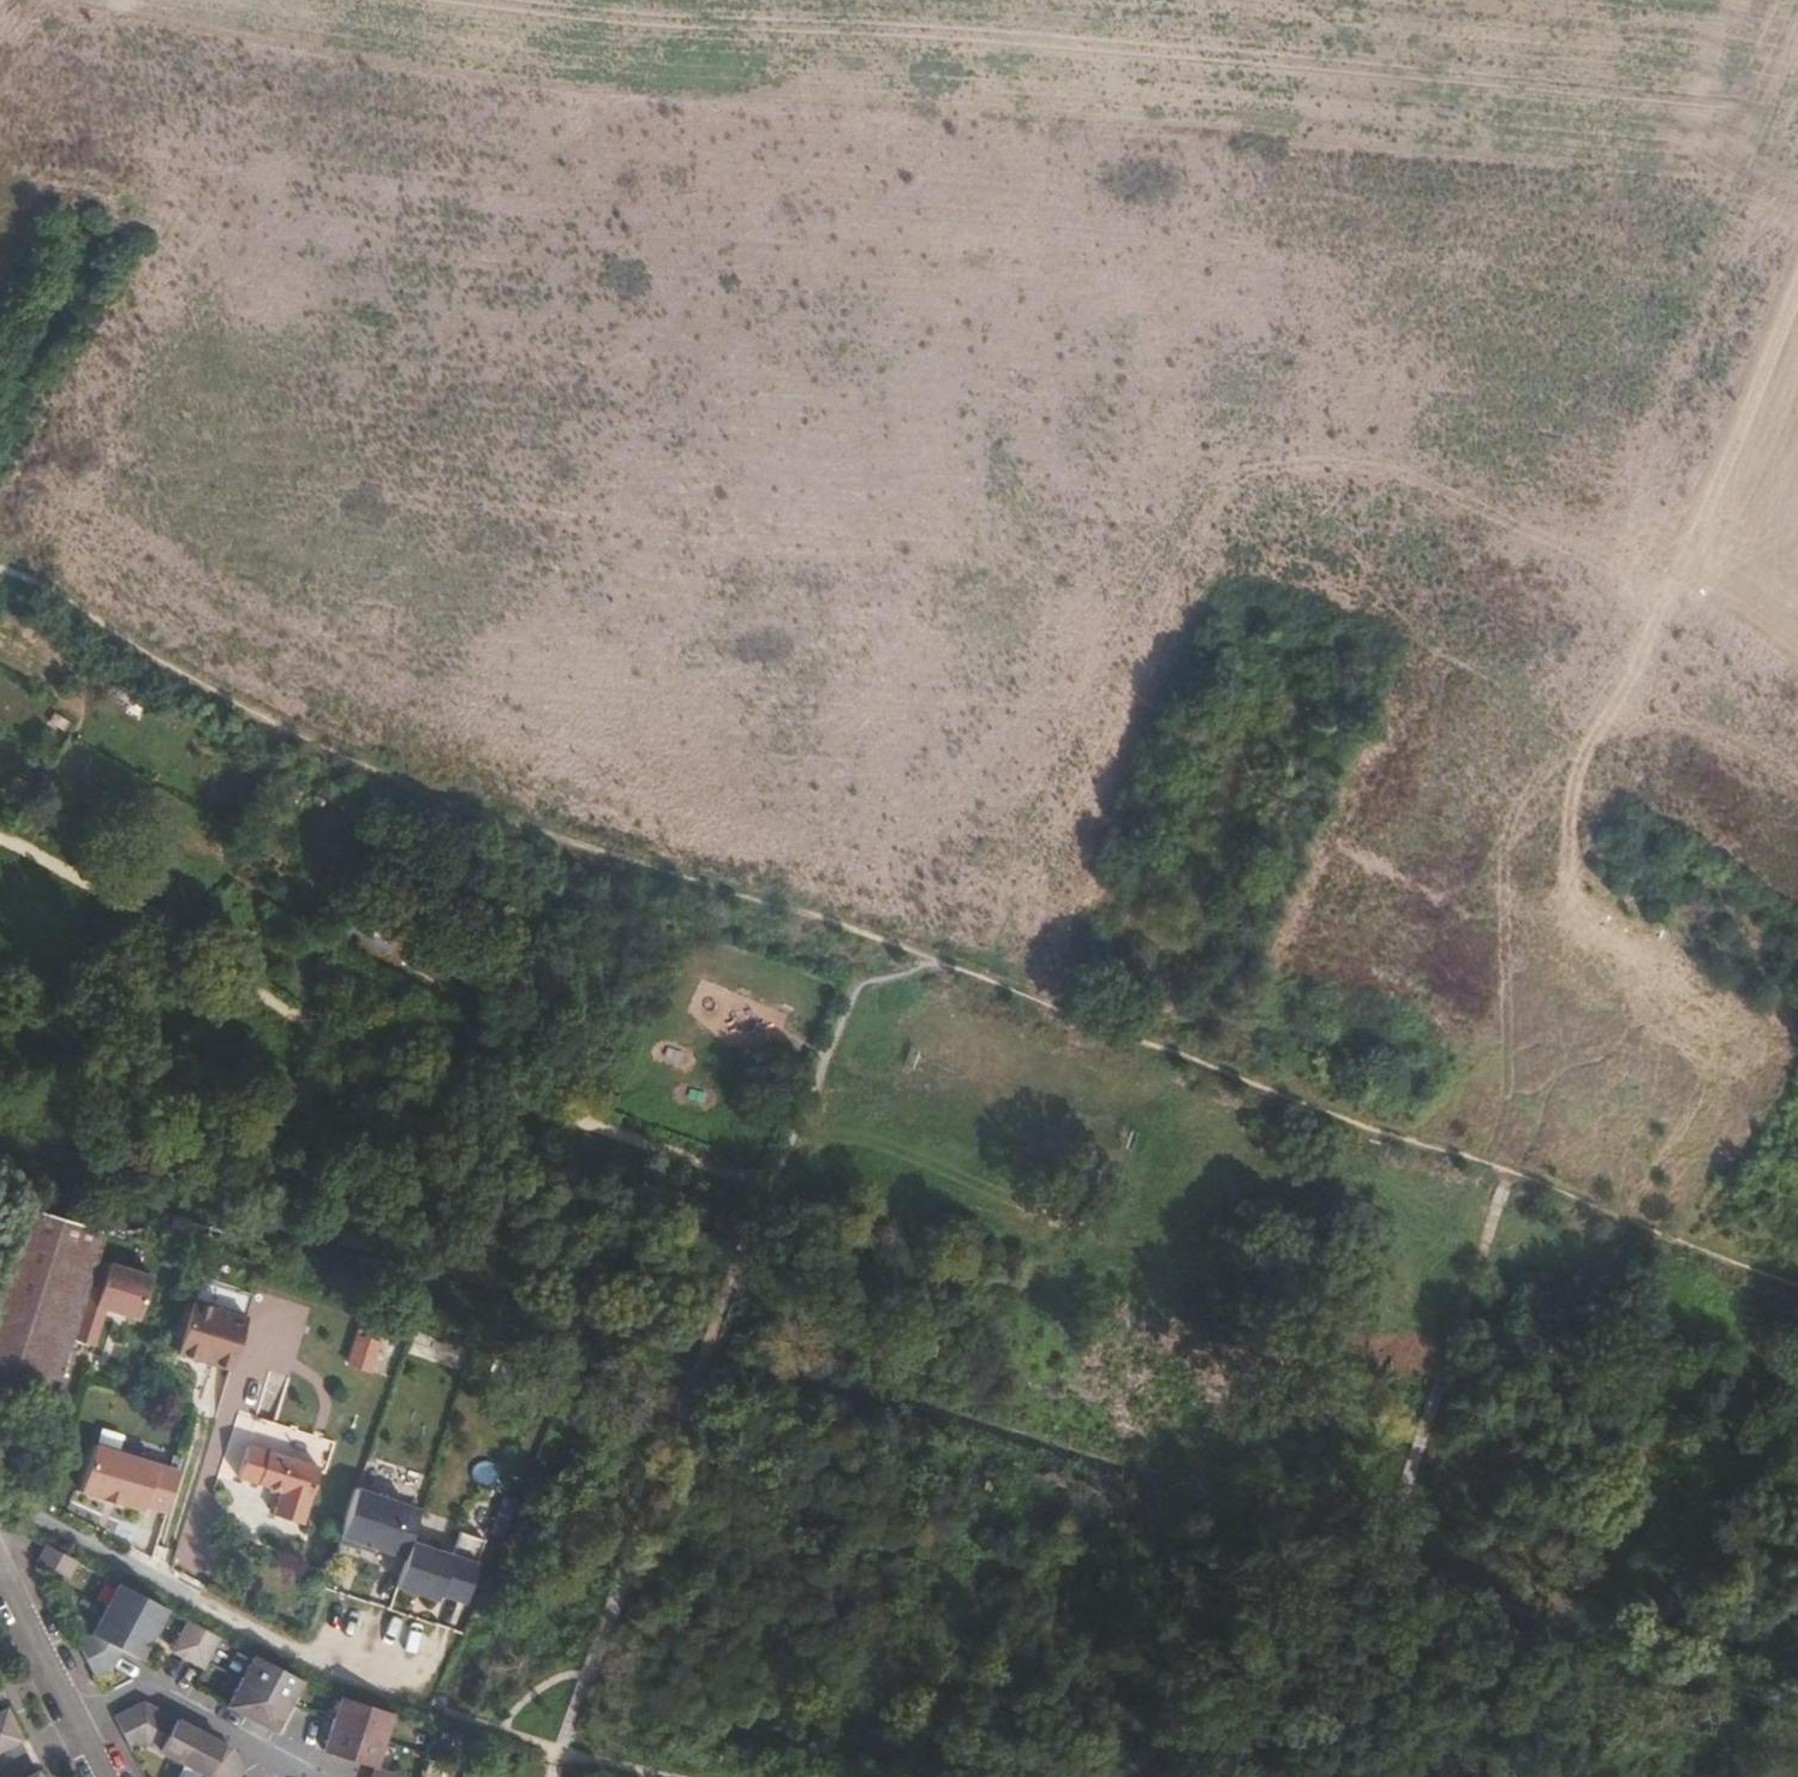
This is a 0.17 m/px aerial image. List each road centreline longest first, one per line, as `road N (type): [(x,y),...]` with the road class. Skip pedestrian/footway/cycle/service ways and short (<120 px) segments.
road 1 (residential): [(104,1776),(0,1566)]

